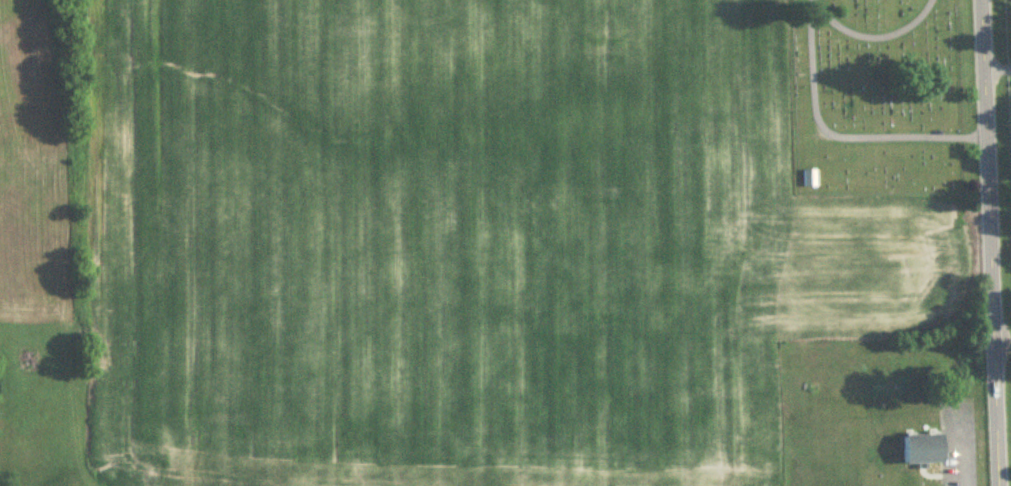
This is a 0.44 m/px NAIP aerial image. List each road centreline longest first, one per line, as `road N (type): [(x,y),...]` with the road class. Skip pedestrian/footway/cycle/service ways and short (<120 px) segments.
road 1 (residential): [(995,485),(977,0)]

